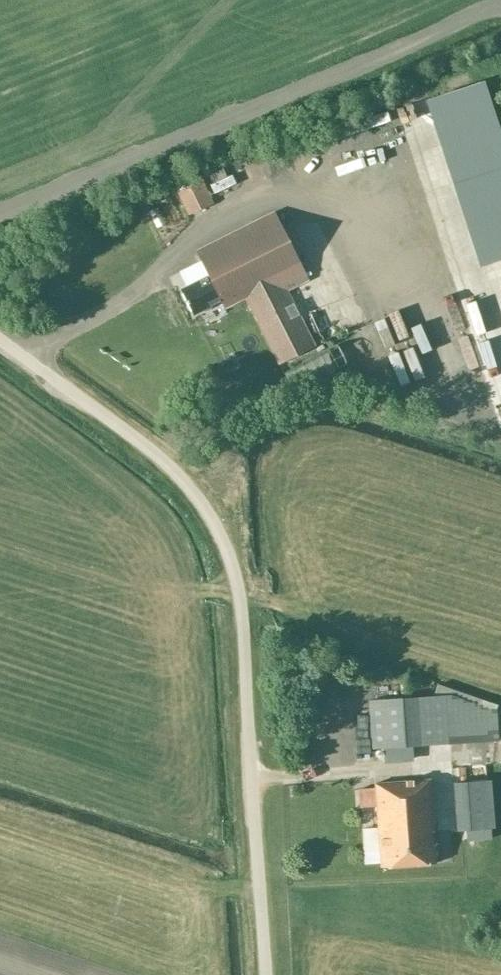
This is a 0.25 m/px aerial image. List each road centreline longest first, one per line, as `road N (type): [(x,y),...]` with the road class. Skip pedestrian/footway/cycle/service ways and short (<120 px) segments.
road 1 (unclassified): [(266,974),(243,619),(229,556),(178,475),(0,341)]

